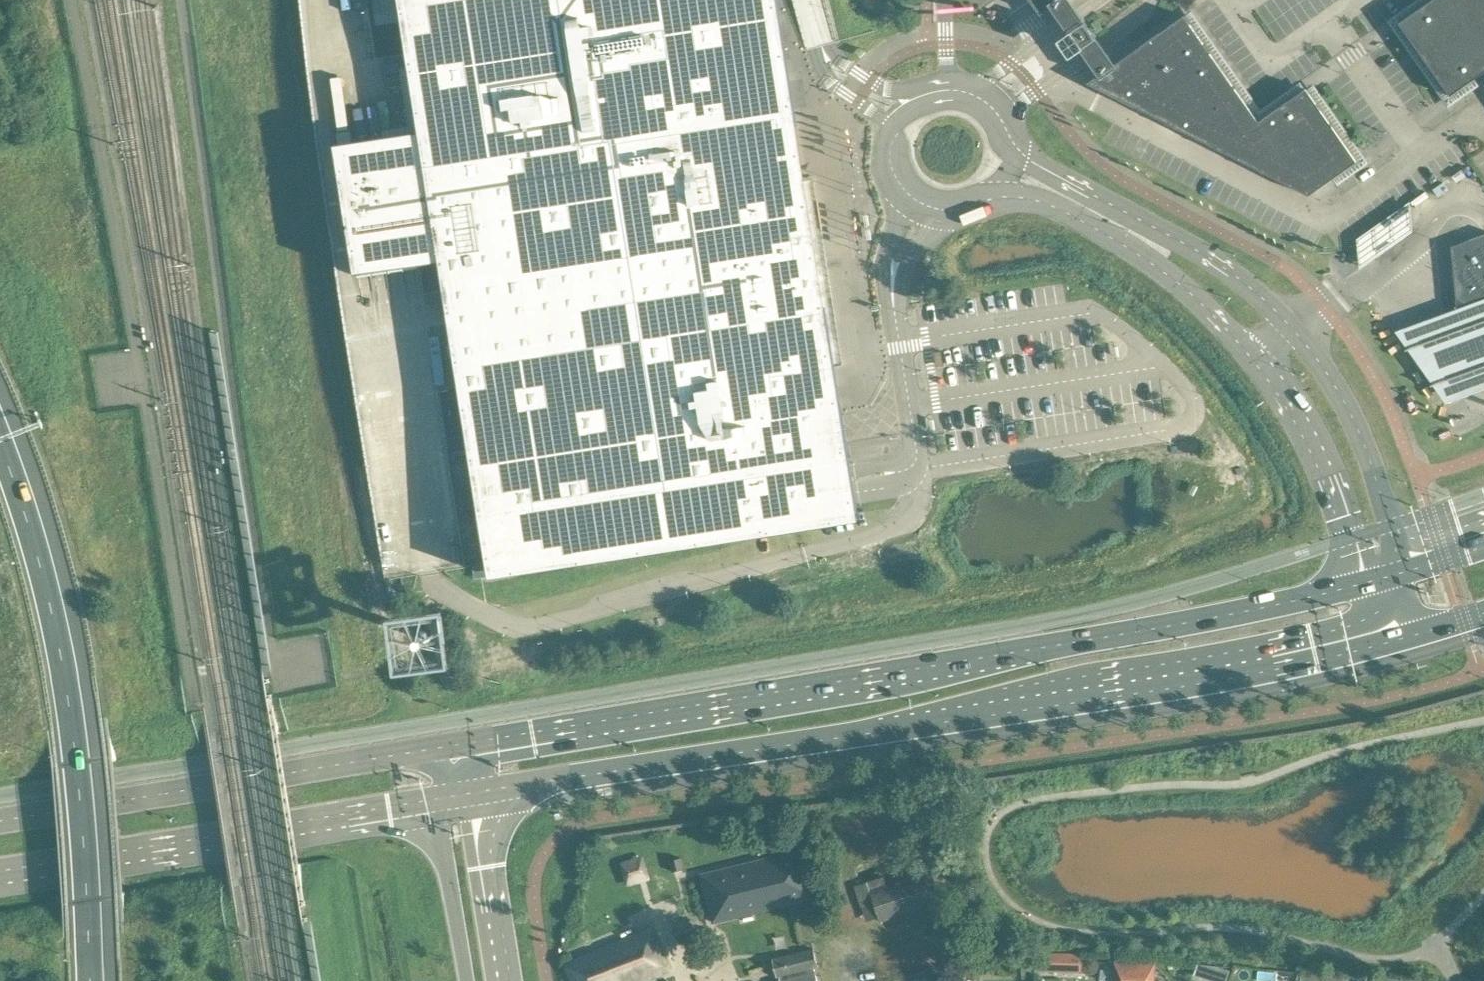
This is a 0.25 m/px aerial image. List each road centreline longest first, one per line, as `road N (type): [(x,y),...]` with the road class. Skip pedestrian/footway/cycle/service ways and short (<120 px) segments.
road 1 (secondary): [(474,798),(1187,685),(1395,640)]
road 2 (secondary): [(1360,584),(1164,627),(445,752)]
road 3 (unclassified): [(1410,571),(1352,412),(1295,330),(1214,260),(1013,150)]
road 4 (unclassified): [(988,198),(1046,202),(1132,248),(1186,287),(1256,356),(1319,450),(1360,584)]
road 5 (motorway): [(86,980),(76,765),(56,627),(0,454)]
road 6 (secondary): [(445,752),(0,825)]
road 7 (secondary): [(0,876),(431,805)]
road 8 (unclassified): [(945,83),(907,99),(894,115),(888,165),(906,193),(937,209),(988,198)]
road 9 (unclassified): [(1004,113),(1146,13),(1154,0)]
road 10 (secondary): [(504,980),(474,798)]
road 11 (secondary): [(431,805),(464,980)]
road 12 (unclassified): [(1101,0),(973,88)]

